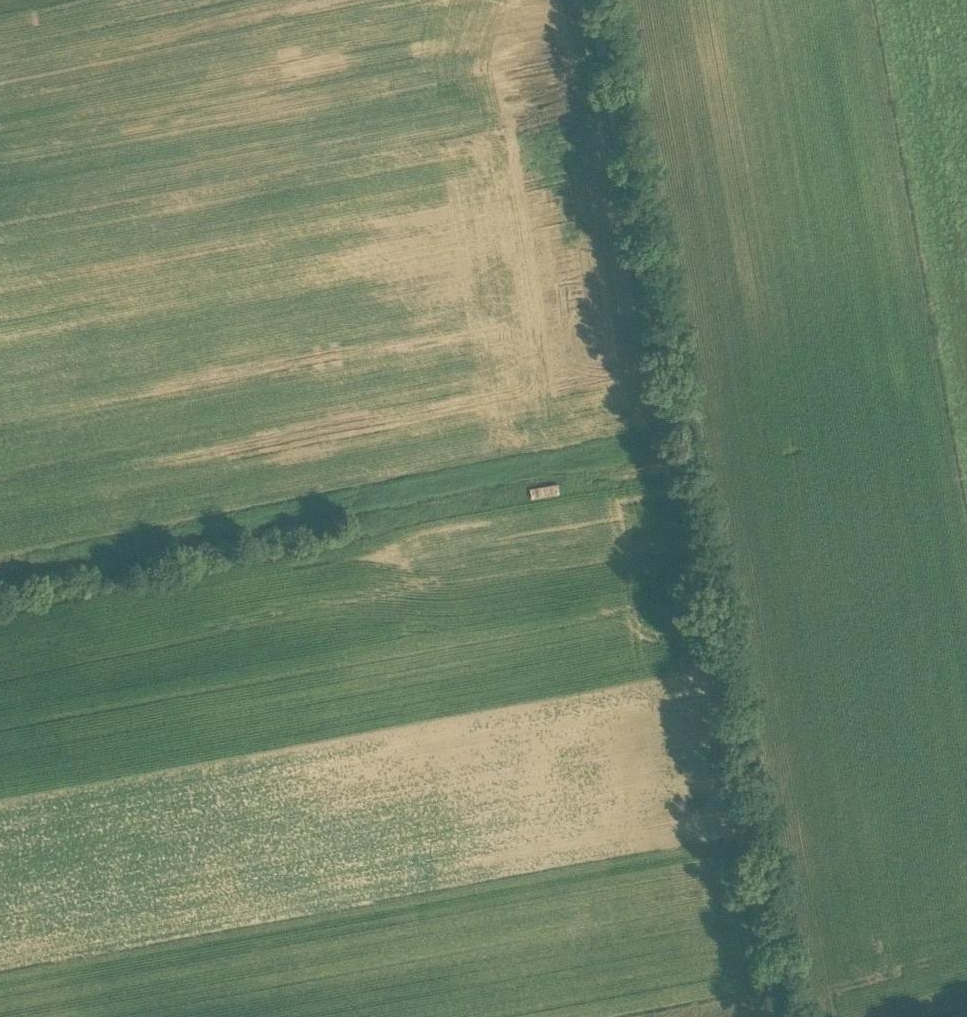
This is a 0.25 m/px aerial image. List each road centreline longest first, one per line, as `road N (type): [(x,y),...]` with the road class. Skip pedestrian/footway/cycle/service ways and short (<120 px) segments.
road 1 (track): [(781,1016),(594,0)]

